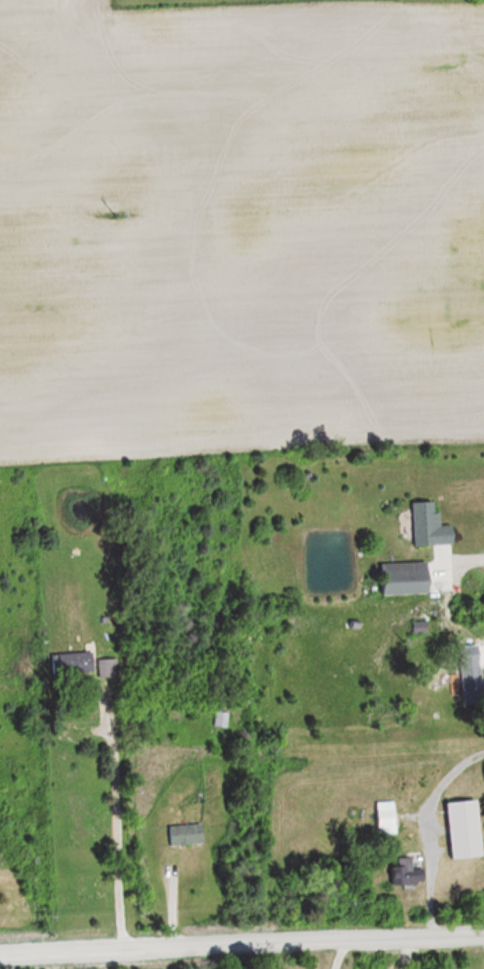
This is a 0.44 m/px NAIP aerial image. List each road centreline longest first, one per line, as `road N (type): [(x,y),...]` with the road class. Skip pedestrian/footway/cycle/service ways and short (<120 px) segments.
road 1 (residential): [(0,961),(483,940)]

